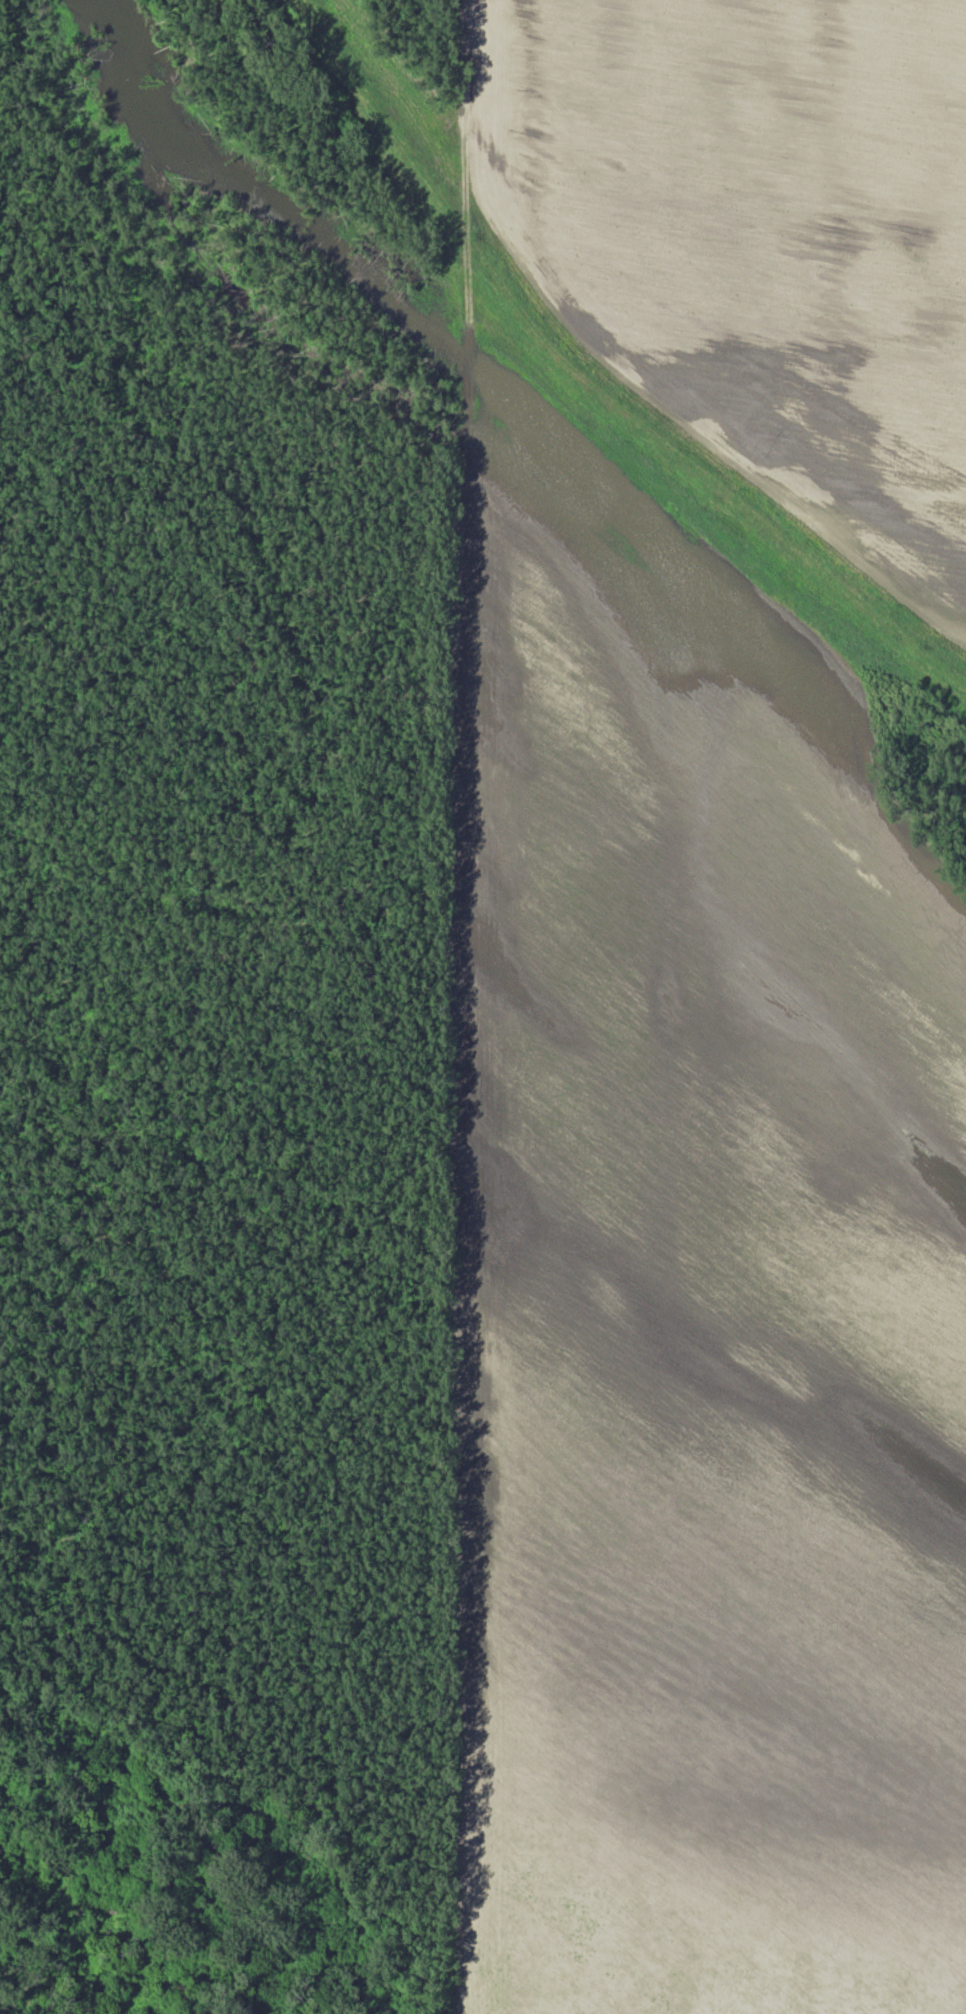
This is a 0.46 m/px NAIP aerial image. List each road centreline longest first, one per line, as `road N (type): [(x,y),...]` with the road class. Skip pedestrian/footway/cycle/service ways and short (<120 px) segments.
road 1 (track): [(459,0),(472,422),(452,541),(454,2013)]

